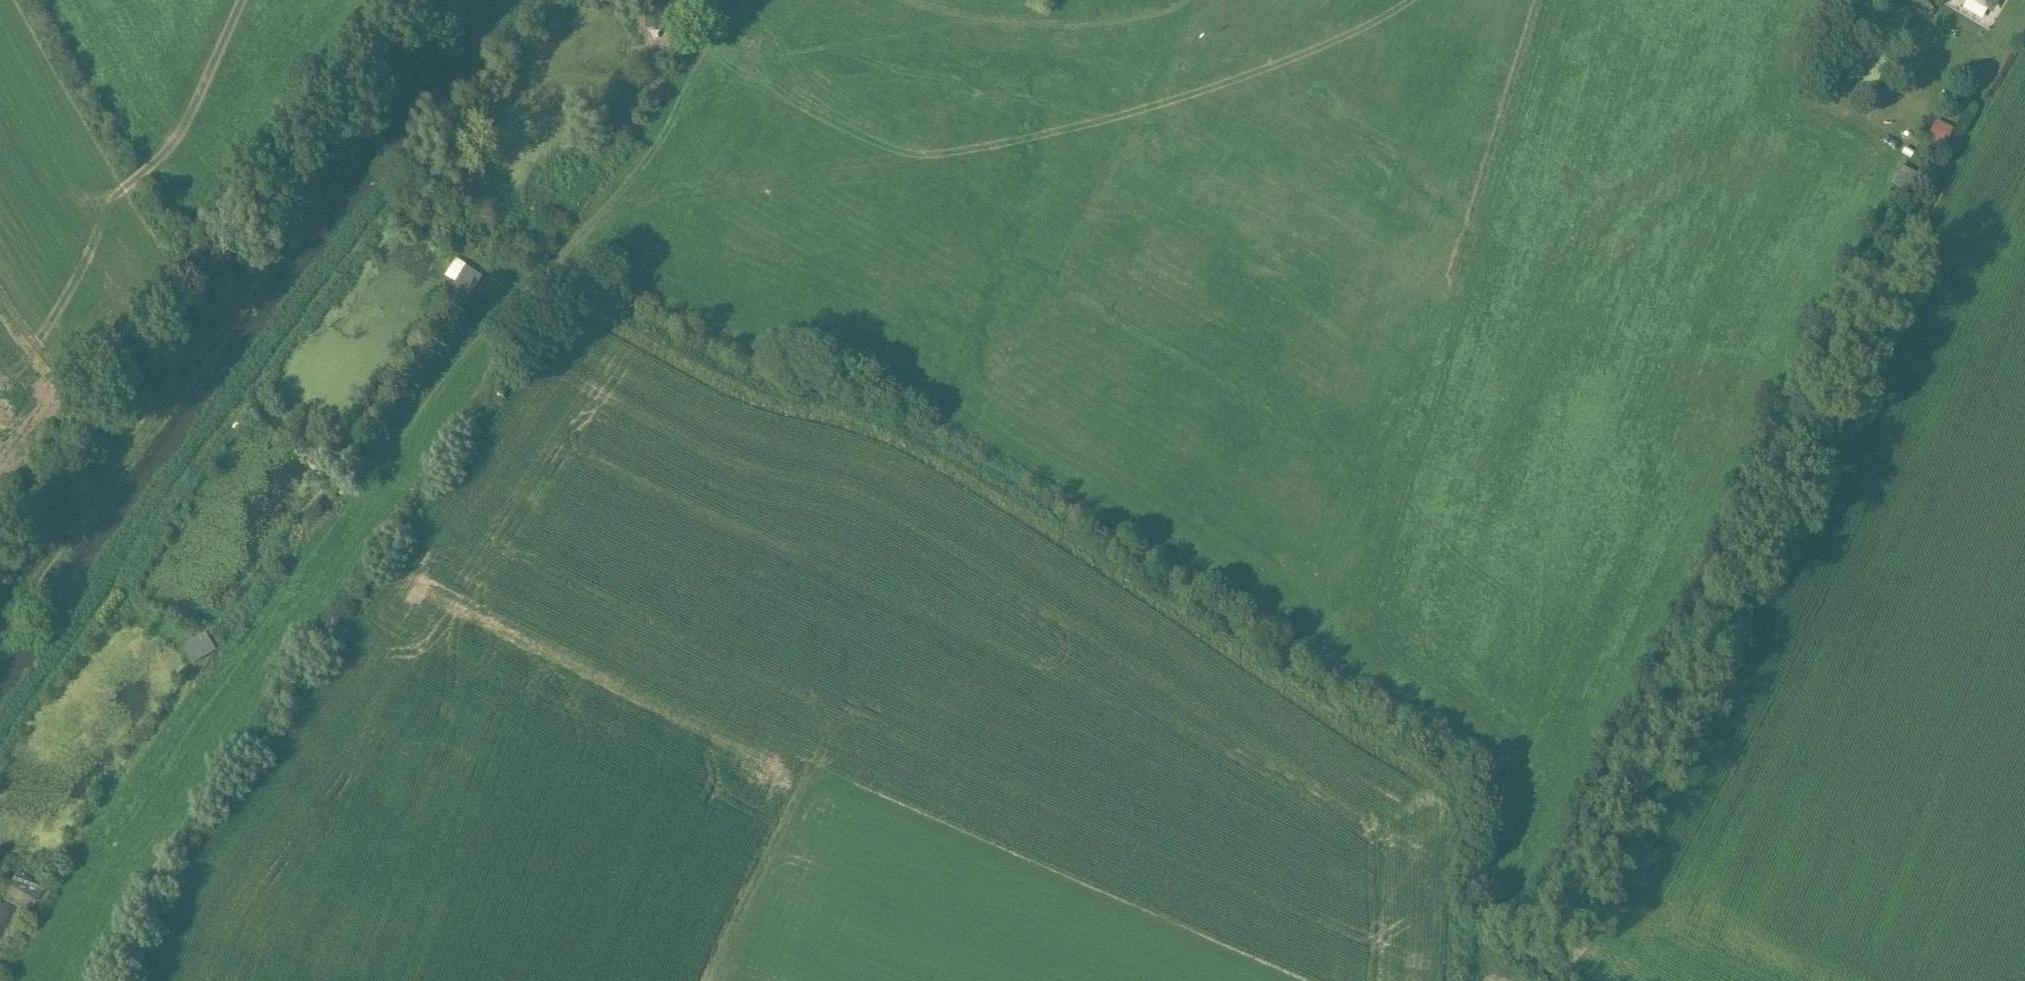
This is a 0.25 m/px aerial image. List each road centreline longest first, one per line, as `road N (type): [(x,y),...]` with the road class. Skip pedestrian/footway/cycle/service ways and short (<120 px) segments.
road 1 (track): [(805,772),(703,980)]

